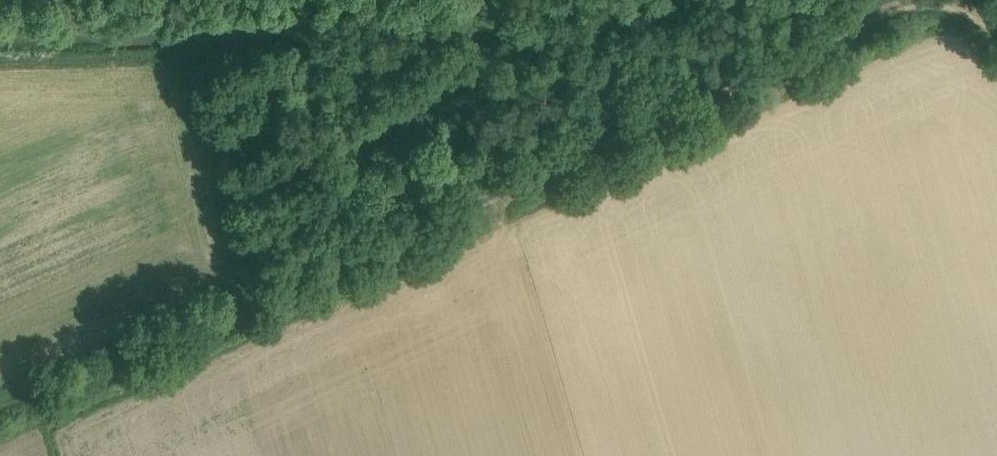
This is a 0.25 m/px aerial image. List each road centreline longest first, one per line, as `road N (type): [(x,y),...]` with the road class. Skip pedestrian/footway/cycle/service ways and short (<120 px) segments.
road 1 (track): [(736,80),(895,9),(941,6),(996,37)]

